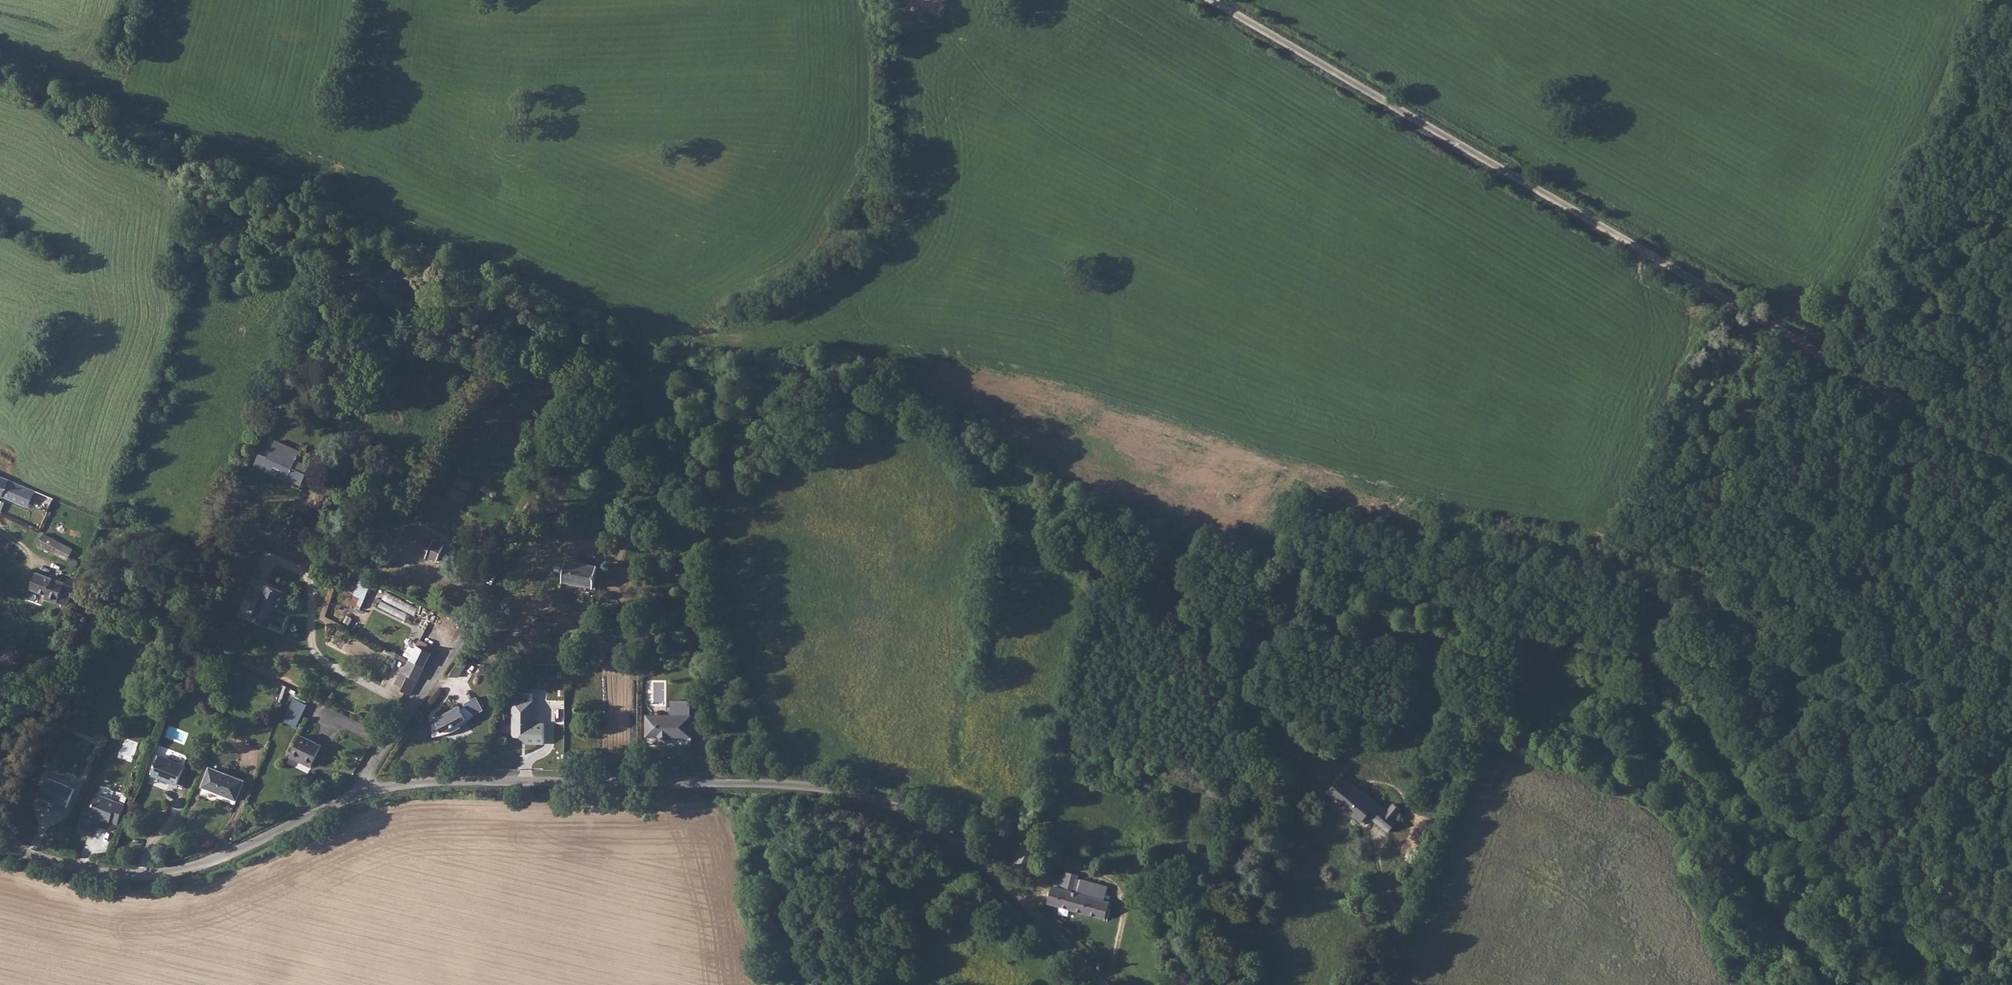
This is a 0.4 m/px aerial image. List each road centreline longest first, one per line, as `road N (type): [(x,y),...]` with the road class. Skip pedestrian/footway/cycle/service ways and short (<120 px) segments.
road 1 (unclassified): [(2011,465),(1214,0)]
road 2 (unclassified): [(363,794),(438,781),(770,784),(864,795),(961,844),(1103,984)]
road 3 (unclassified): [(0,847),(92,871),(157,874),(224,857),(363,794)]
road 4 (unclassified): [(363,794),(374,763),(463,641)]

